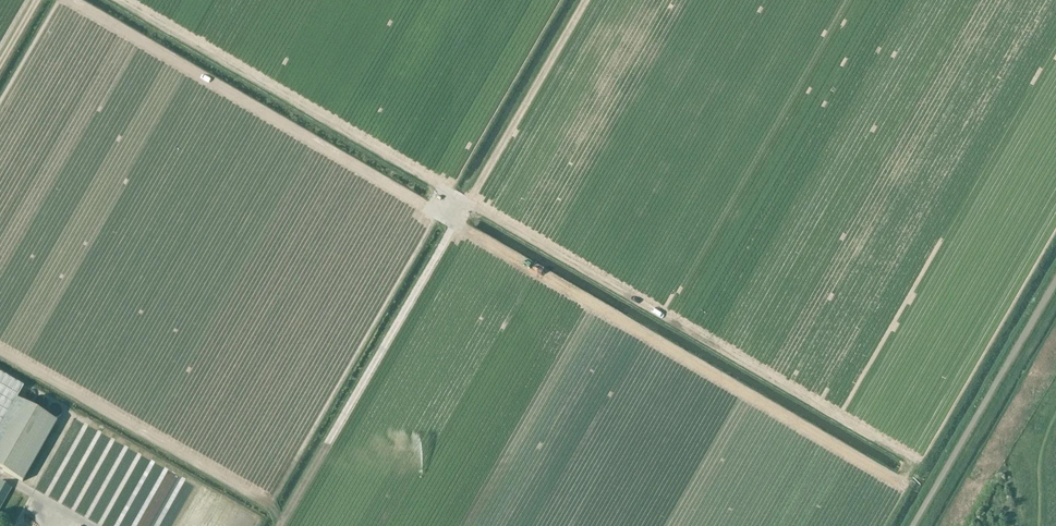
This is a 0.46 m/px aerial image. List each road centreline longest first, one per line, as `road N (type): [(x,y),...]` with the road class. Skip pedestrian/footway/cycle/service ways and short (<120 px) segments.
road 1 (track): [(458,213),(279,525)]

